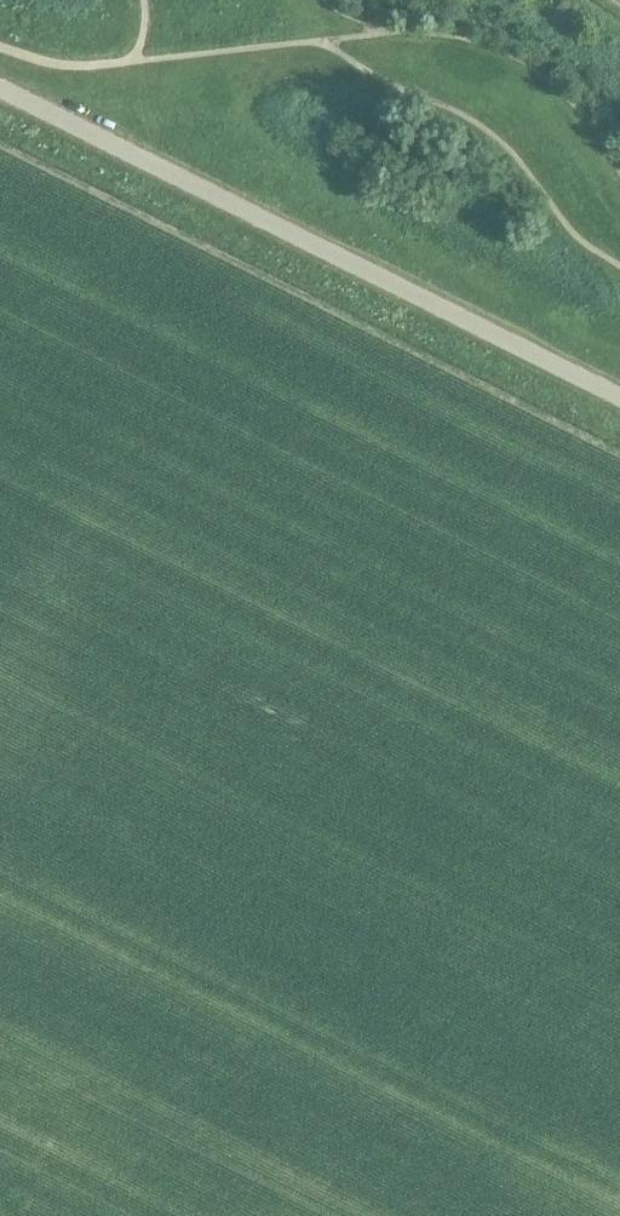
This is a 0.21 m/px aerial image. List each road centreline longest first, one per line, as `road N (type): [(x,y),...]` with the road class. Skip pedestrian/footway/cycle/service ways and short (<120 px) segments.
road 1 (unclassified): [(619,401),(0,96)]

